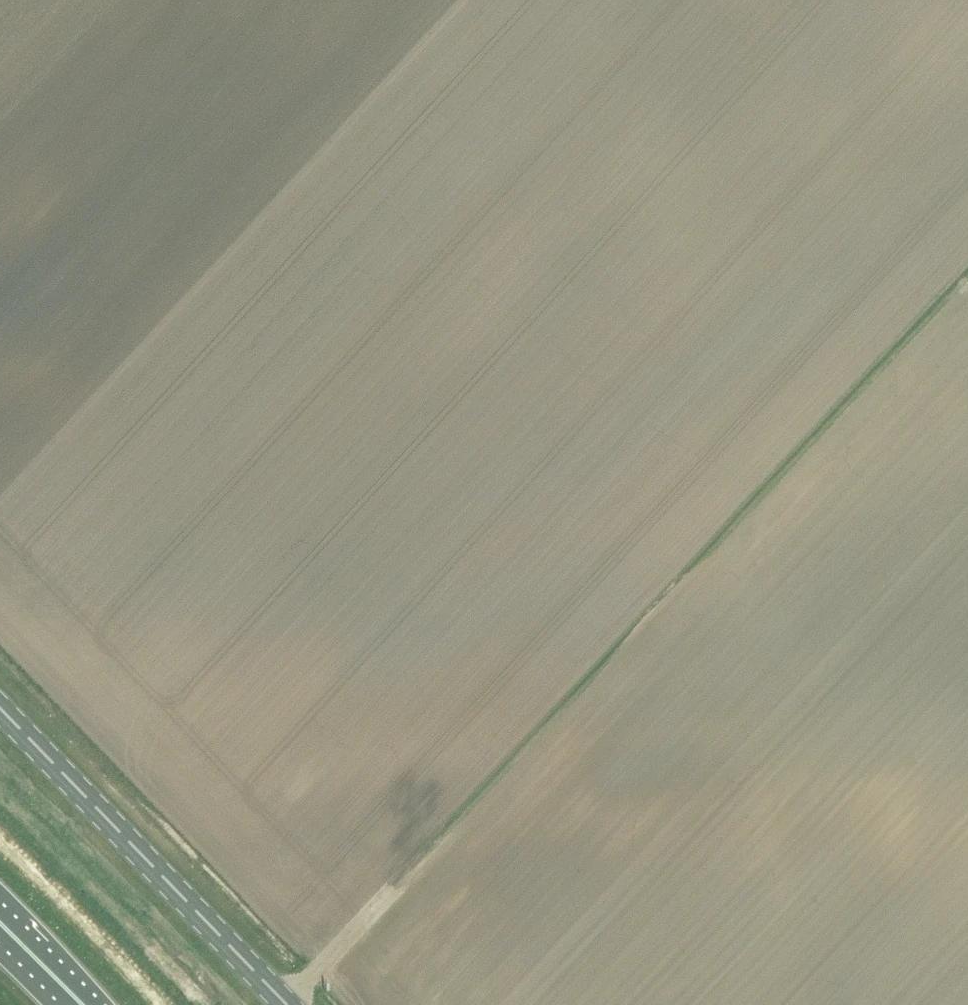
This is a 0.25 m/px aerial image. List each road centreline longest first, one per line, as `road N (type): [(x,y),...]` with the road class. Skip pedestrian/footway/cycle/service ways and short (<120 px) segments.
road 1 (secondary): [(285,1004),(0,711)]

